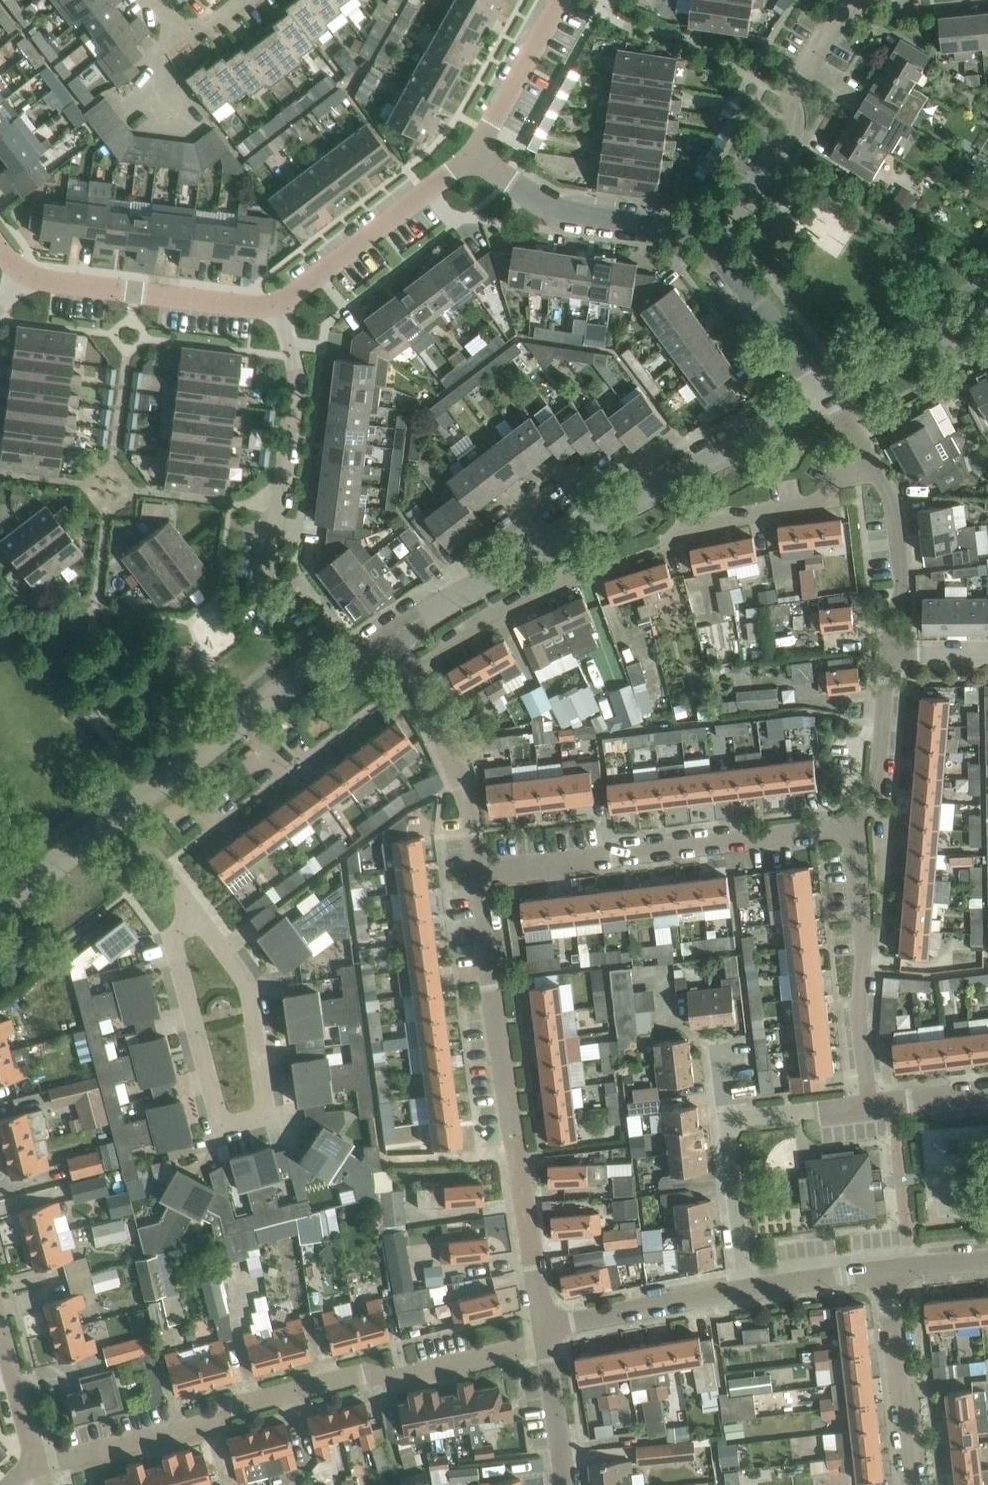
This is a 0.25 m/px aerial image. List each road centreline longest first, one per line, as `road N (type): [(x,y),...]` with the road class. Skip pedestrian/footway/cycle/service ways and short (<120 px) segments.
road 1 (residential): [(38,1467),(548,1342)]
road 2 (unclassified): [(388,639),(836,395)]
road 3 (residential): [(481,874),(853,827)]
road 4 (residential): [(543,1321),(490,987)]
road 5 (residential): [(119,815),(304,671),(344,671),(388,639)]
road 6 (residential): [(745,1289),(731,1123),(869,1106)]
road 7 (residential): [(717,250),(795,124),(789,99),(850,0)]
road 8 (residential): [(869,1106),(857,1012),(863,943),(853,827)]
road 9 (residential): [(264,580),(292,384),(290,342),(272,307)]
road 10 (unclassified): [(717,250),(693,231),(563,212),(478,156)]
road 11 (residential): [(478,156),(272,307)]
road 12 (residential): [(256,1118),(233,1123),(218,1112),(174,943),(198,915)]
road 13 (residential): [(272,307),(25,278)]
road 14 (residential): [(614,563),(506,613),(408,675)]
road 15 (residential): [(666,546),(738,518),(820,501),(866,457)]
road 16 (residential): [(256,1118),(264,1103),(250,998),(198,915)]
road 17 (residential): [(910,1484),(886,1270)]
road 18 (residential): [(481,874),(472,813),(408,675)]
road 19 (residential): [(543,1321),(745,1289)]
road 20 (residential): [(889,651),(902,585),(894,503),(866,457)]
road 21 (unclassified): [(836,395),(717,250)]
road 22 (residential): [(853,827),(877,785),(889,651)]
road 23 (residential): [(563,0),(478,156)]
road 24 (unclassified): [(987,312),(836,395)]
road 25 (residential): [(0,908),(119,815)]
road 26 (residential): [(38,1467),(0,1326)]
road 27 (residential): [(565,1484),(548,1342)]
road 28 (residential): [(745,1289),(886,1270)]
road 29 (residential): [(198,915),(119,815)]

